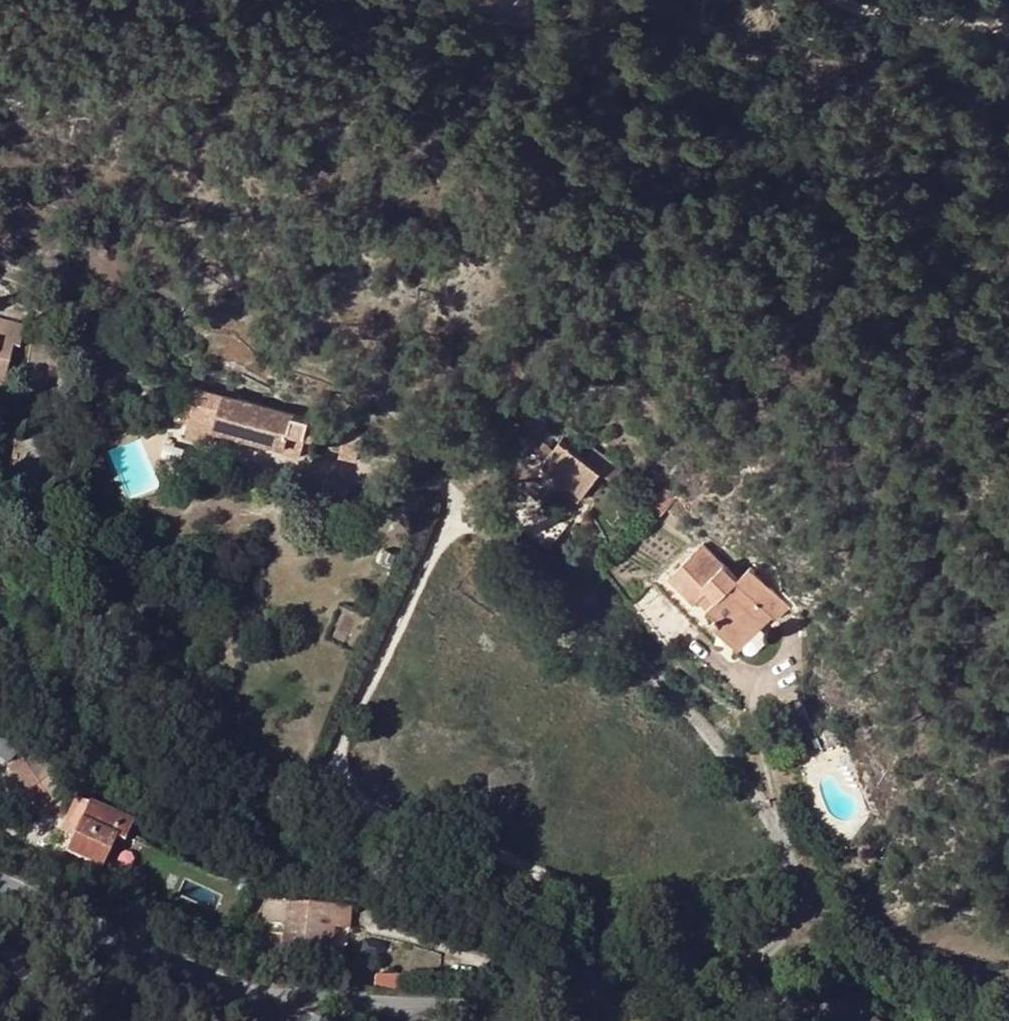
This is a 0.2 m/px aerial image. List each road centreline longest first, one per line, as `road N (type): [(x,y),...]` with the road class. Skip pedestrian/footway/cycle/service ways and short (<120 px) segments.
road 1 (residential): [(568,1002),(673,986),(754,957),(786,936),(798,916),(798,891),(787,846),(750,779),(510,538),(474,520),(453,523),(321,790),(543,879),(574,911),(588,941),(572,993)]
road 2 (tertiary): [(278,1013),(77,918),(0,890)]
road 3 (residential): [(278,1013),(302,997),(568,1002)]

